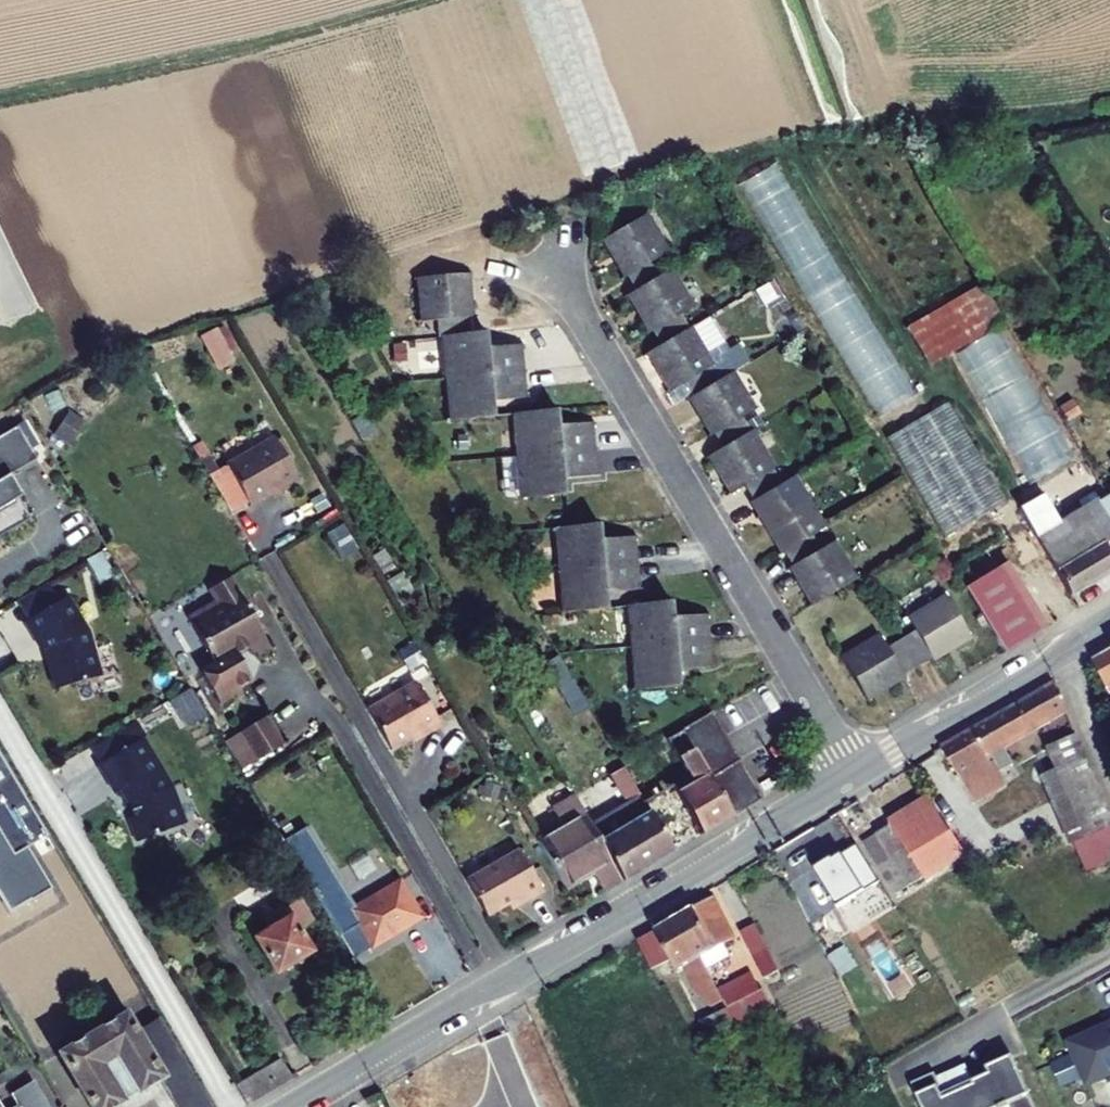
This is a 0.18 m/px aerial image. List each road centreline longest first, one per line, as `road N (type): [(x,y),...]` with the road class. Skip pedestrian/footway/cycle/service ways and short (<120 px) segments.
road 1 (tertiary): [(297,1106),(857,774)]
road 2 (residential): [(552,264),(857,774)]
road 3 (track): [(413,0),(0,97)]
road 4 (tertiary): [(857,774),(1109,623)]

